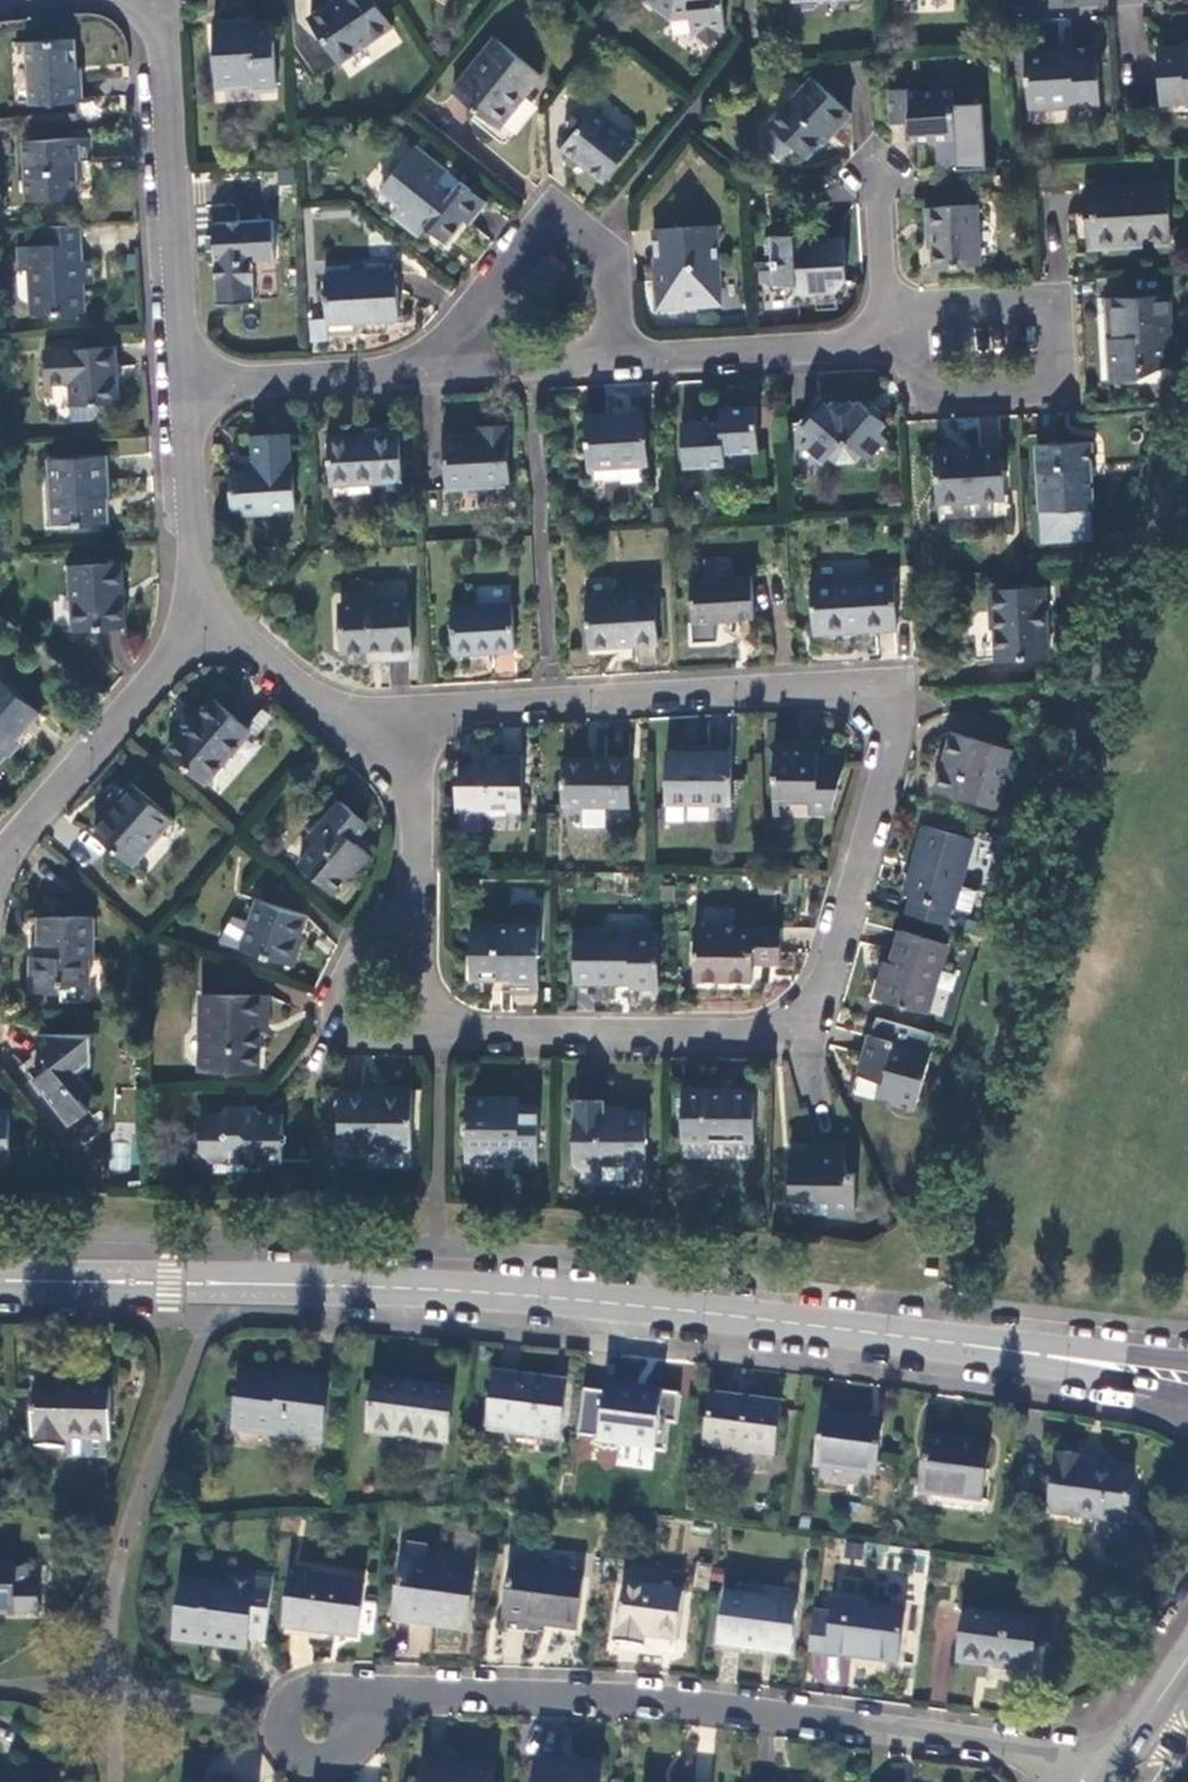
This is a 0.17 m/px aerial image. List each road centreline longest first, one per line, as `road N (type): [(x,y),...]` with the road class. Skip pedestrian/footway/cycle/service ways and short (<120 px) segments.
road 1 (residential): [(381,733),(446,710),(548,699),(849,689),(885,706),(892,749),(810,1033),(437,1036)]
road 2 (tertiary): [(0,1280),(509,1293),(968,1344)]
road 3 (residential): [(1090,1781),(1024,1749),(602,1695),(410,1693),(349,1708)]
road 4 (residential): [(886,318),(1055,308),(1057,387),(932,391),(887,342)]
road 5 (residential): [(155,0),(187,385)]
road 6 (residential): [(615,361),(610,260),(552,216),(429,369)]
road 7 (residential): [(200,624),(0,851)]
road 8 (residential): [(615,361),(887,342)]
road 9 (residential): [(437,1036),(374,1041),(342,1022),(336,988),(358,953),(411,902)]
road 10 (residential): [(187,385),(429,369)]
road 11 (residential): [(187,385),(200,624)]
road 12 (tertiary): [(968,1344),(1187,1394)]
road 13 (tertiary): [(1187,1361),(968,1344)]
road 14 (residential): [(349,1708),(327,1691),(307,1691),(285,1709),(282,1737),(299,1759),(327,1762),(349,1745),(353,1717)]
road 15 (residential): [(200,624),(381,733)]
road 16 (residential): [(429,369),(615,361)]
road 17 (residential): [(411,902),(420,792),(381,733)]
road 18 (residential): [(886,318),(875,173)]
road 19 (residential): [(437,1036),(411,902)]

